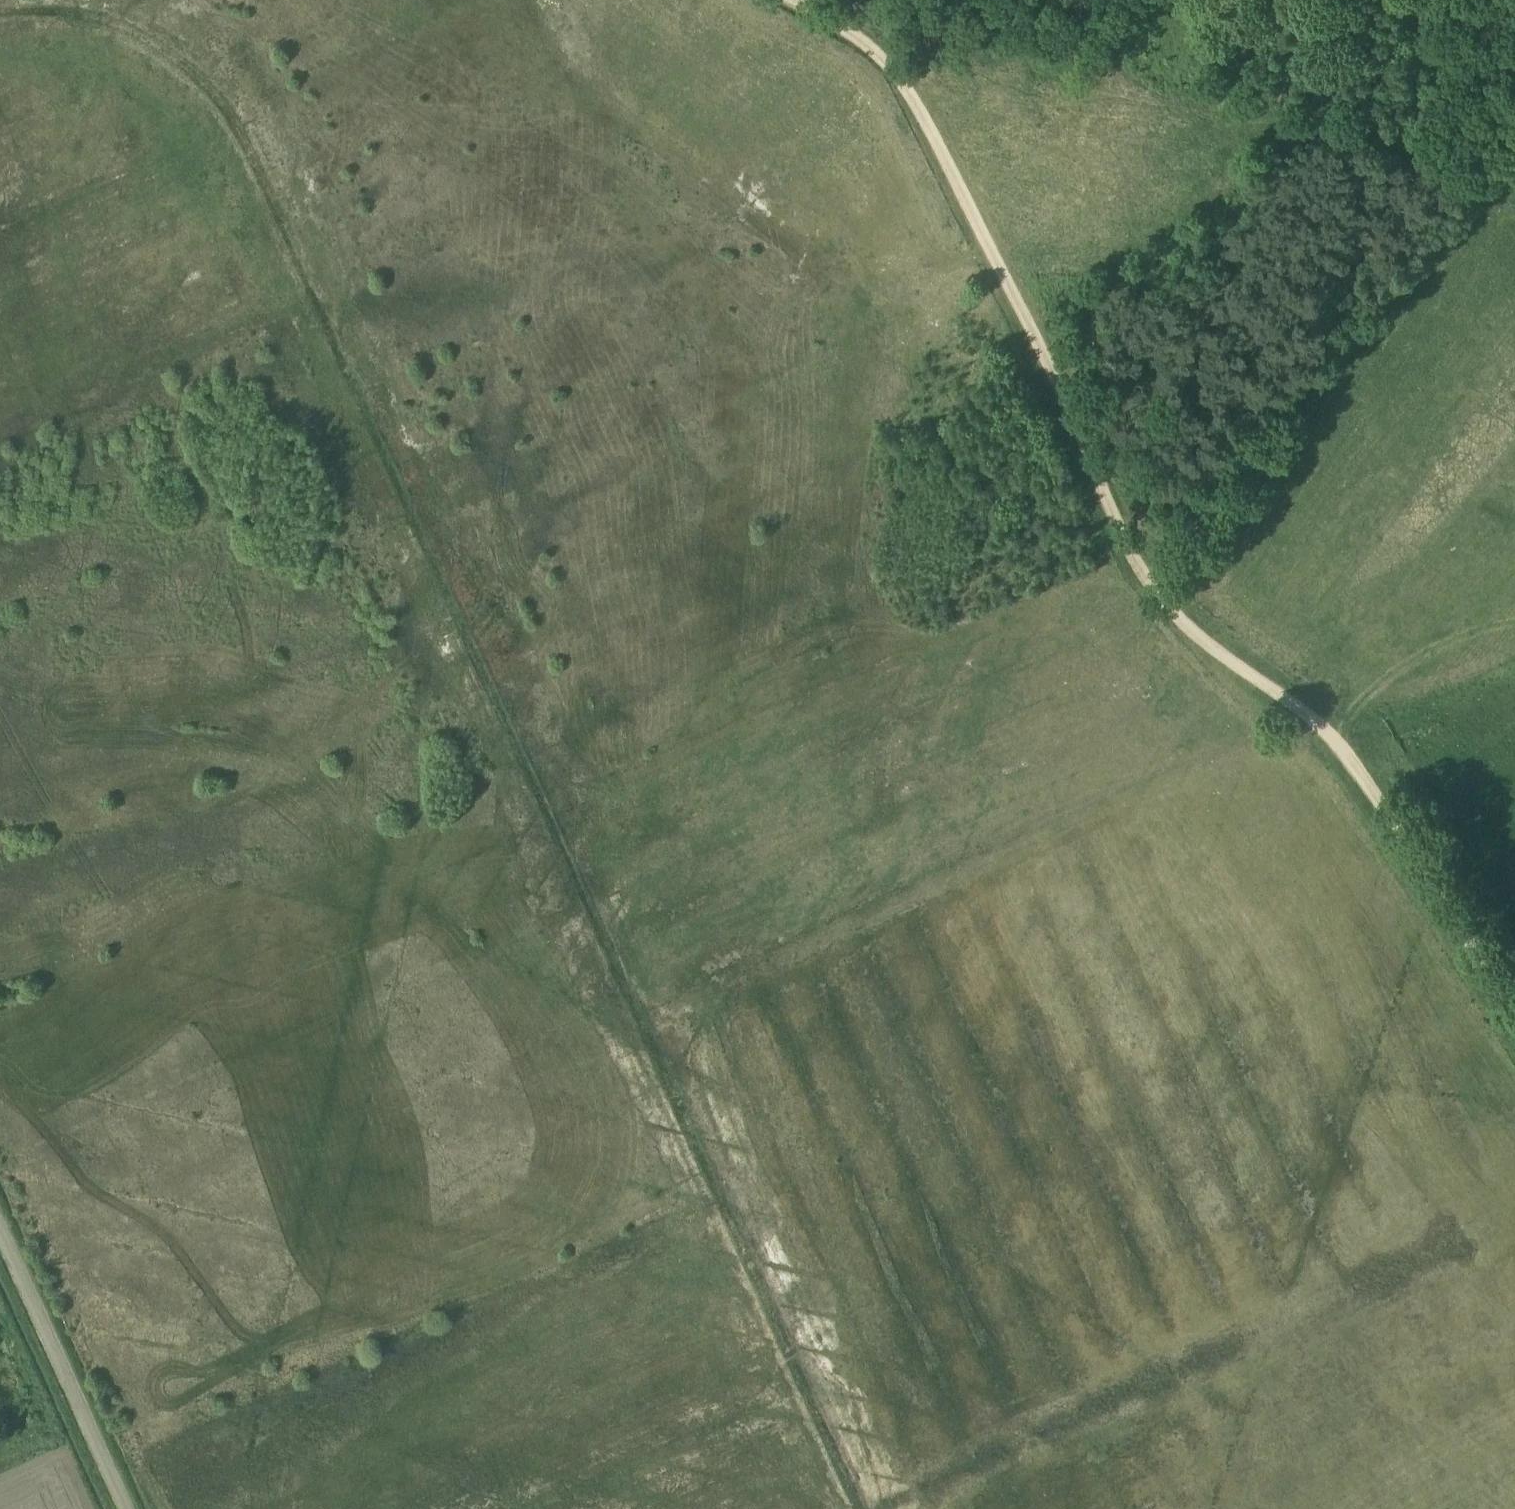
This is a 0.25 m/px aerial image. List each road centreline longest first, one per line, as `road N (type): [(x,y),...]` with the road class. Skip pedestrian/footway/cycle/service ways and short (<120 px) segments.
road 1 (track): [(1514,1011),(1364,775),(1199,633),(1147,556),(1026,324),(936,114),(902,65),(790,0)]
road 2 (unclassified): [(128,1508),(0,1228)]

